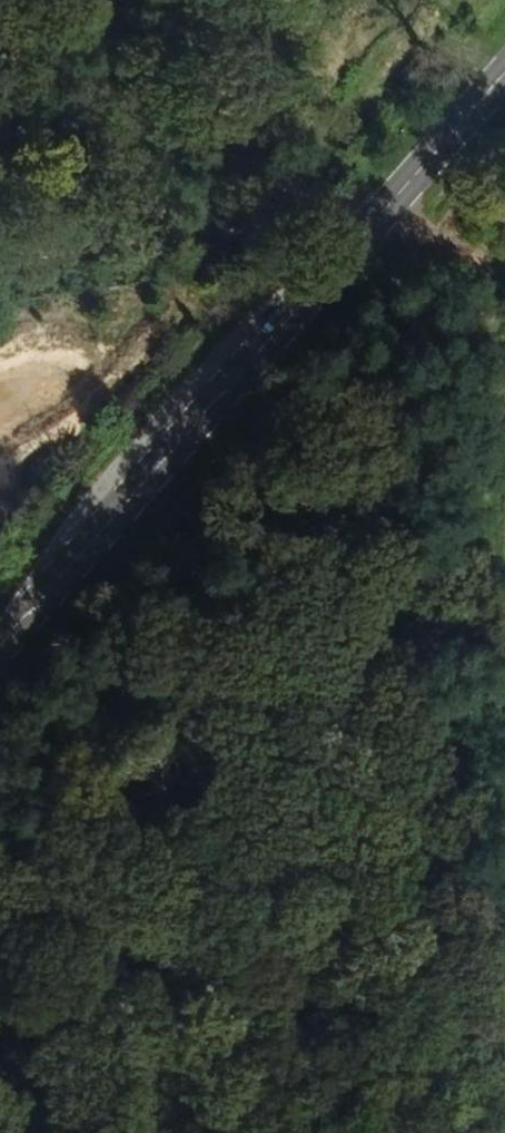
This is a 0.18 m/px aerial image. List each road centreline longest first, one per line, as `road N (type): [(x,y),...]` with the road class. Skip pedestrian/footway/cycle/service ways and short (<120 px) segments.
road 1 (track): [(470,1132),(476,466),(445,361),(319,279)]
road 2 (primary): [(0,646),(504,69)]
road 3 (track): [(0,51),(377,213)]
road 4 (track): [(0,836),(278,1132)]

